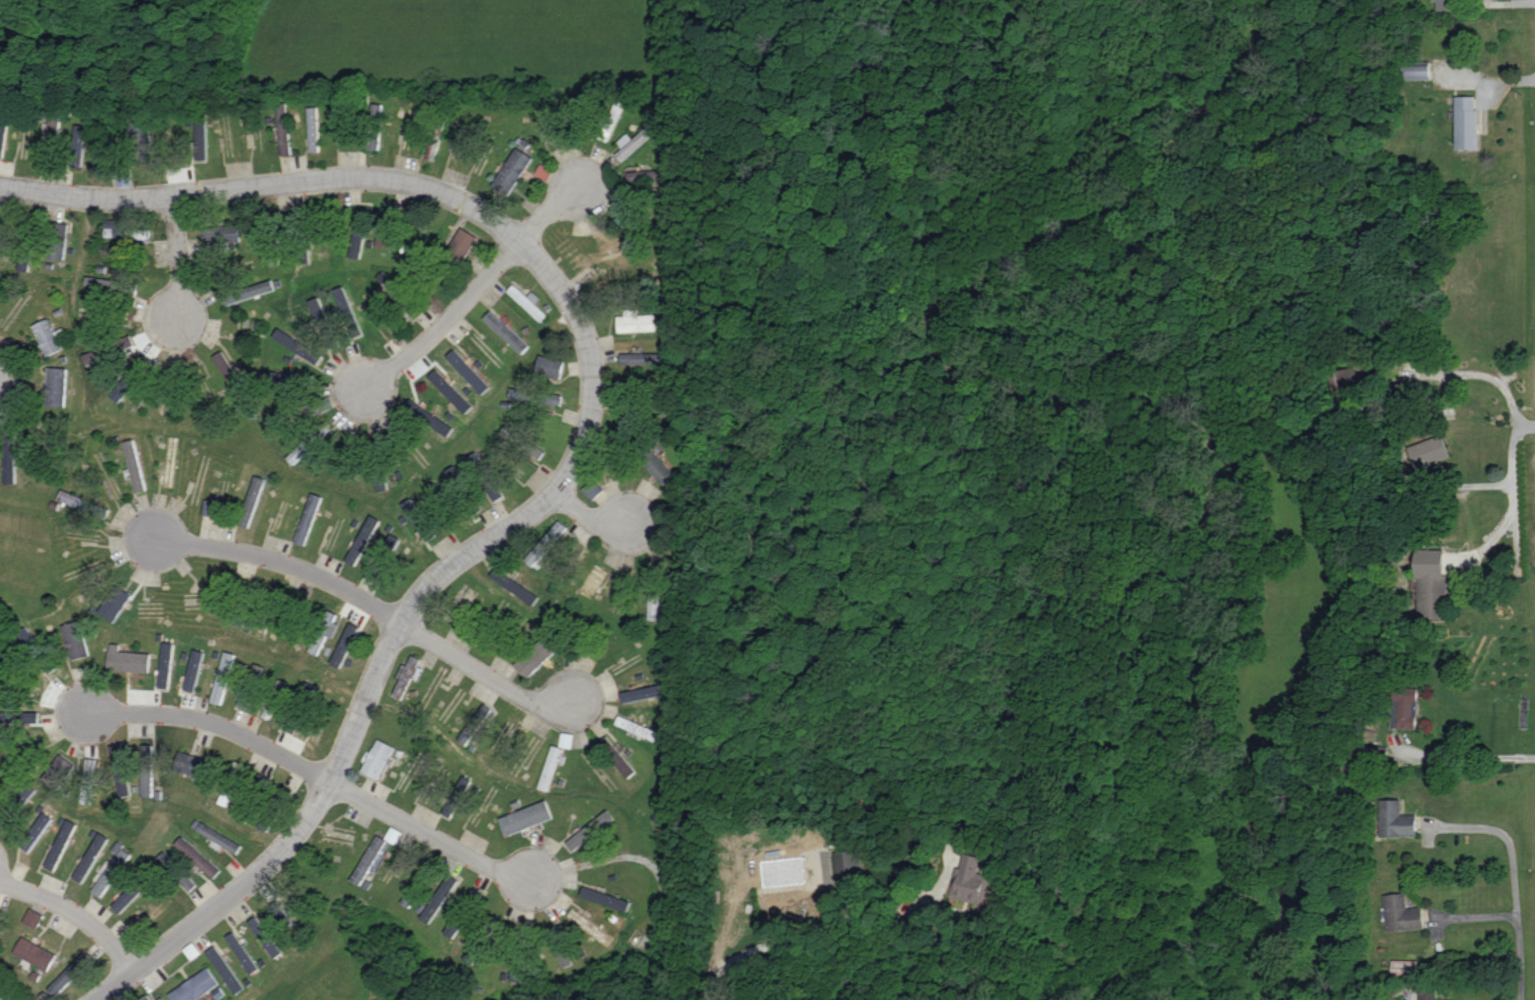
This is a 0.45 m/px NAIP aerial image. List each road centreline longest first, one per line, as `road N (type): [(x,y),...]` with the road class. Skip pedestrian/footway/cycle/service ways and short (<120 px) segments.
road 1 (residential): [(0,183),(94,198),(166,198),(351,170),(396,177),(458,196),(518,245),(566,296),(591,341),(596,386),(584,447),(556,490),(429,583),(401,623),(333,781),(297,836),(106,999)]
road 2 (residential): [(539,878),(492,871),(236,731),(179,716),(78,710)]
road 3 (residential): [(582,700),(513,695),(322,577),(157,538)]
road 4 (residential): [(518,245),(431,340),(358,389)]
road 5 (residential): [(131,982),(108,942),(78,913),(0,877)]
road 6 (residential): [(166,198),(180,271),(178,320)]

